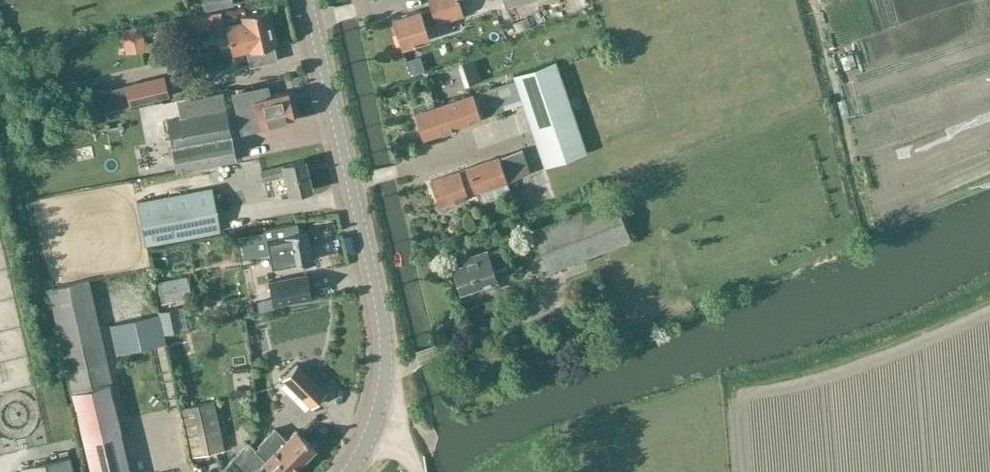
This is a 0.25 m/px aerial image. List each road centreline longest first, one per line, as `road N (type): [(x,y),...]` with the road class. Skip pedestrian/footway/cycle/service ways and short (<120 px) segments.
road 1 (tertiary): [(350,471),(378,416),(387,348),(308,0)]

